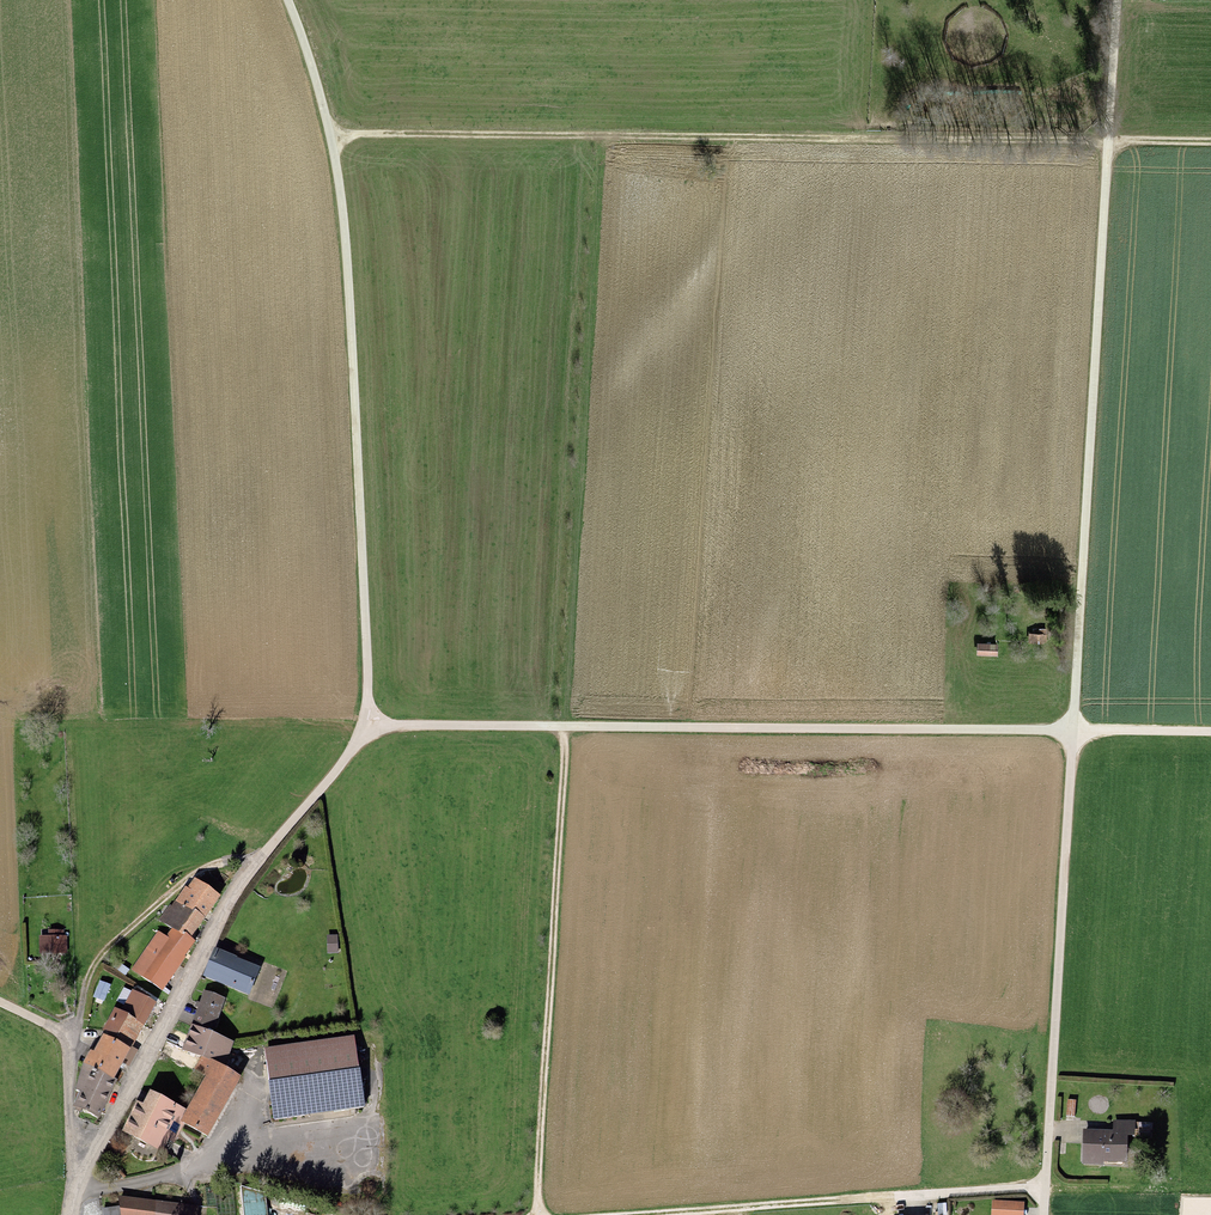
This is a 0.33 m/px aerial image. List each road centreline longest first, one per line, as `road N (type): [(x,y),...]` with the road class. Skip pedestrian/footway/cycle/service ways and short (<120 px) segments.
road 1 (track): [(1210,734),(389,728),(377,721),(367,704),(335,139)]
road 2 (track): [(1045,1188),(1117,0)]
road 3 (track): [(288,0),(335,139),(1210,144)]
road 4 (residential): [(74,1173),(114,1119),(236,889),(377,721)]
road 5 (track): [(540,1214),(535,1174),(566,729)]
road 6 (track): [(1045,1188),(684,1214)]
road 7 (residential): [(70,1038),(74,1173)]

